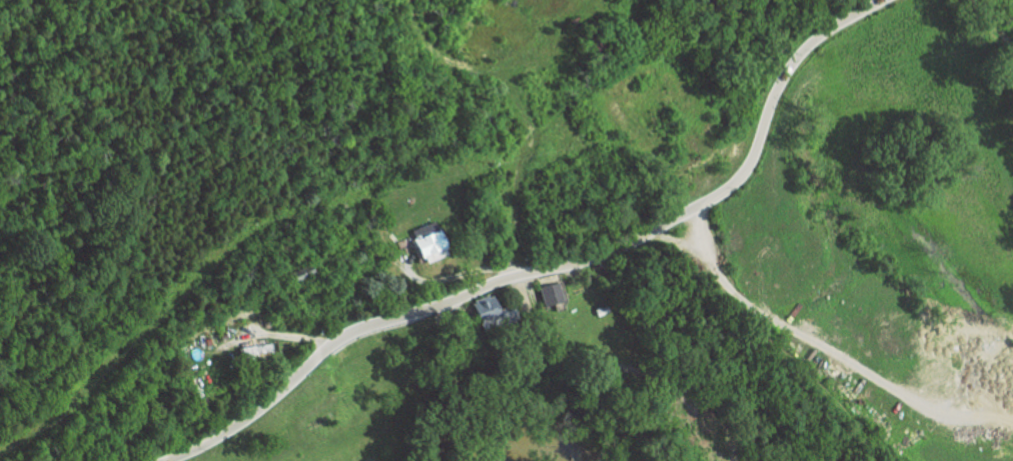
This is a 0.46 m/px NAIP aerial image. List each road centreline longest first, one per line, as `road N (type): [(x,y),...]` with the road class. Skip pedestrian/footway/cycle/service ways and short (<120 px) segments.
road 1 (tertiary): [(163,460),(244,419),(355,329),(605,253),(728,187),(746,168),(797,55),(879,0)]
road 2 (track): [(512,279),(519,167),(536,128),(510,82),(433,54),(412,24),(409,0)]
road 3 (track): [(512,267),(420,281),(408,273),(407,256)]

